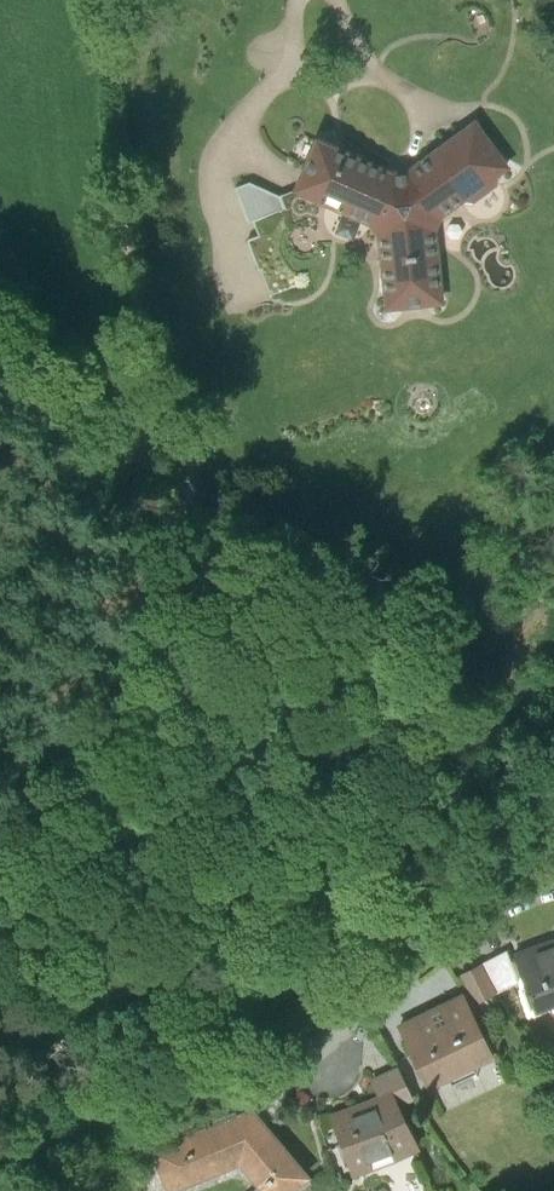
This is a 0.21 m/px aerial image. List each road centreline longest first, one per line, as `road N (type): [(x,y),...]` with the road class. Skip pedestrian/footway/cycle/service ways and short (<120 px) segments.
road 1 (track): [(0,795),(25,744),(171,527)]
road 2 (residential): [(553,886),(503,900),(433,951),(364,1017),(329,1068)]

